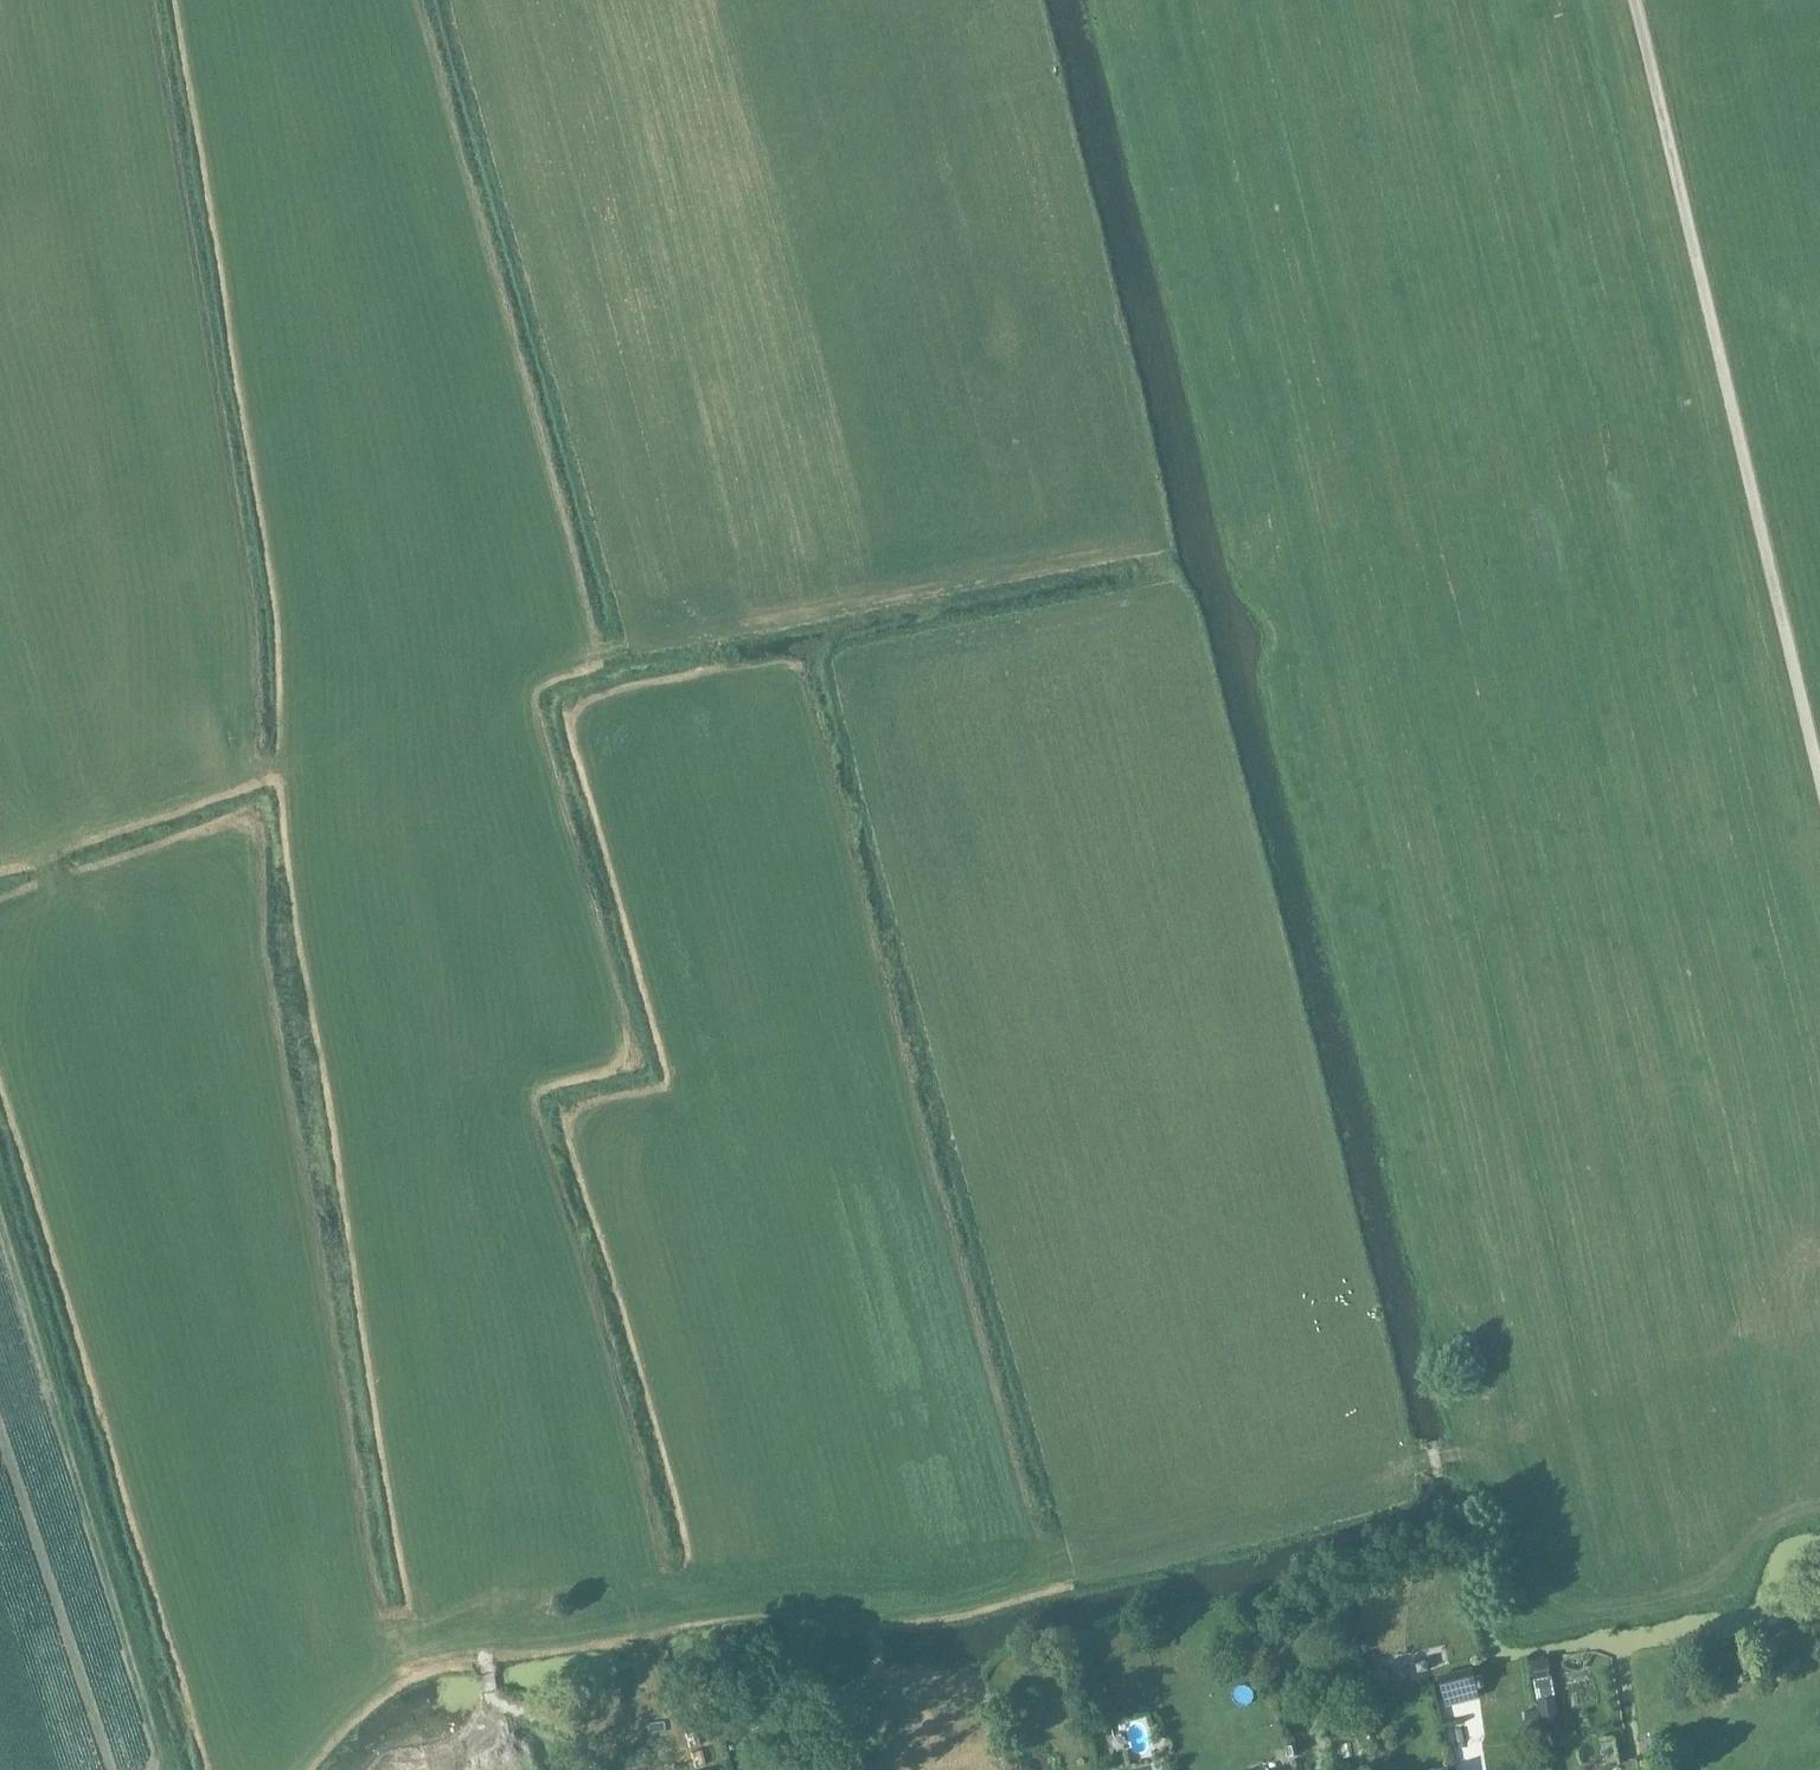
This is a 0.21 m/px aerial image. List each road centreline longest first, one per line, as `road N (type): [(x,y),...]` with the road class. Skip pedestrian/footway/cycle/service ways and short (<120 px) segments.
road 1 (track): [(590,1769),(565,1728),(495,1700),(481,1651)]

